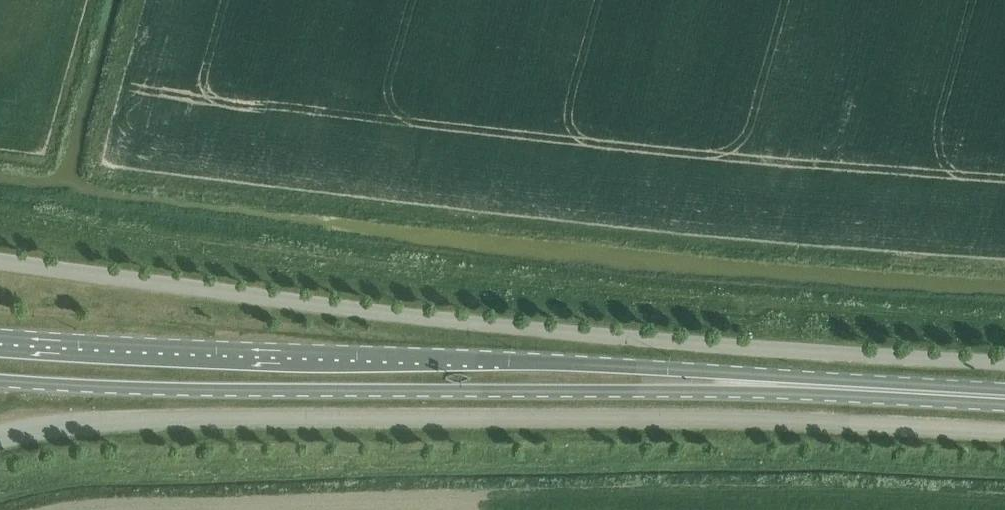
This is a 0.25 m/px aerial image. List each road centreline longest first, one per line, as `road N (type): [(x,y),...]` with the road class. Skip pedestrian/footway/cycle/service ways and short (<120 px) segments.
road 1 (unclassified): [(1004,362),(520,327),(0,258)]
road 2 (unclassified): [(1004,433),(778,420),(286,418),(40,428),(0,438)]
road 3 (primary): [(900,391),(636,368),(0,336)]
road 4 (primary): [(0,379),(256,391),(900,391)]

